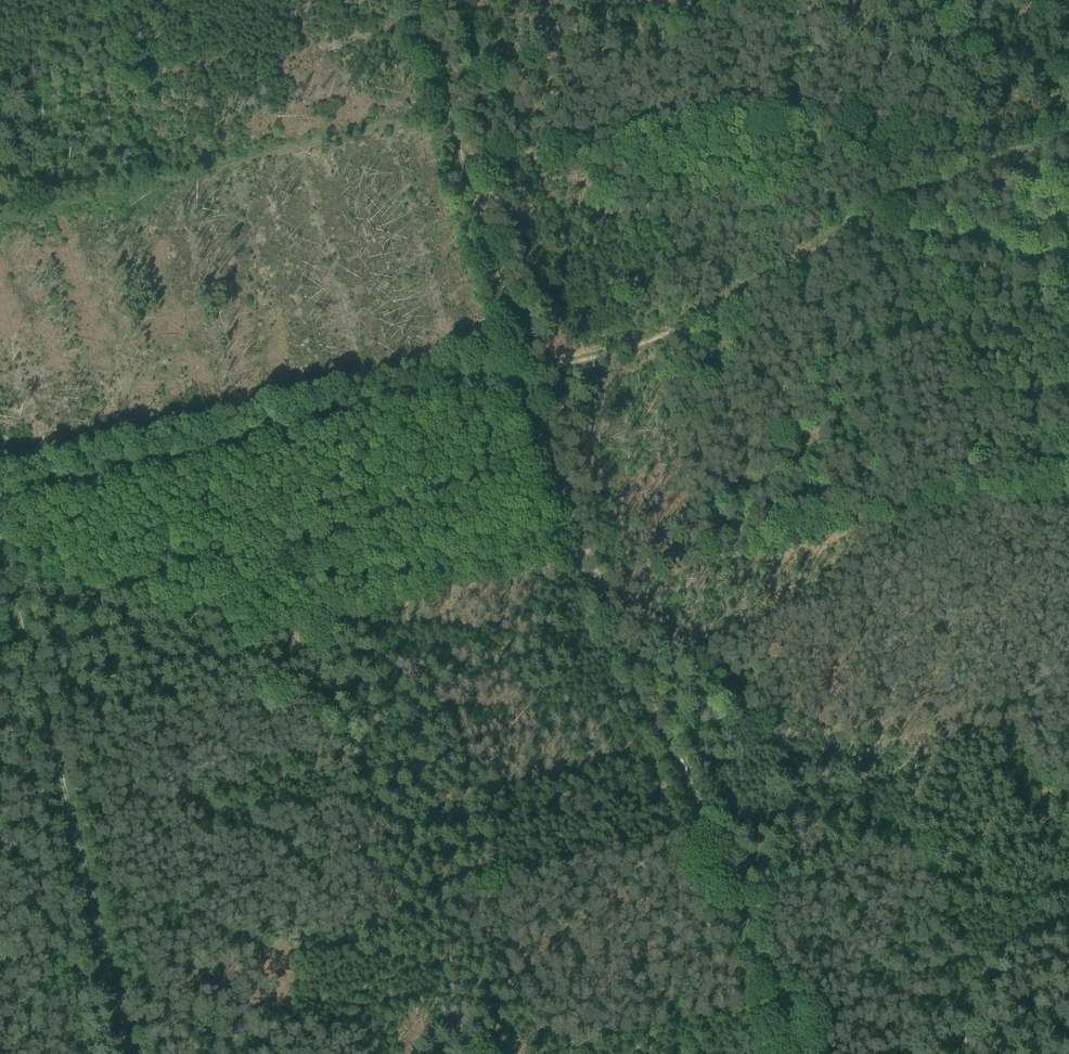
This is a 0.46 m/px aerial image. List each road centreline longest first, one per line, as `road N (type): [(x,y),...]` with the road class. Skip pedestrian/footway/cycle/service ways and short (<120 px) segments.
road 1 (track): [(1068,139),(953,181),(738,302),(627,350),(0,500)]
road 2 (track): [(416,0),(526,379),(588,555),(795,1053)]
road 3 (track): [(0,550),(125,1053)]

